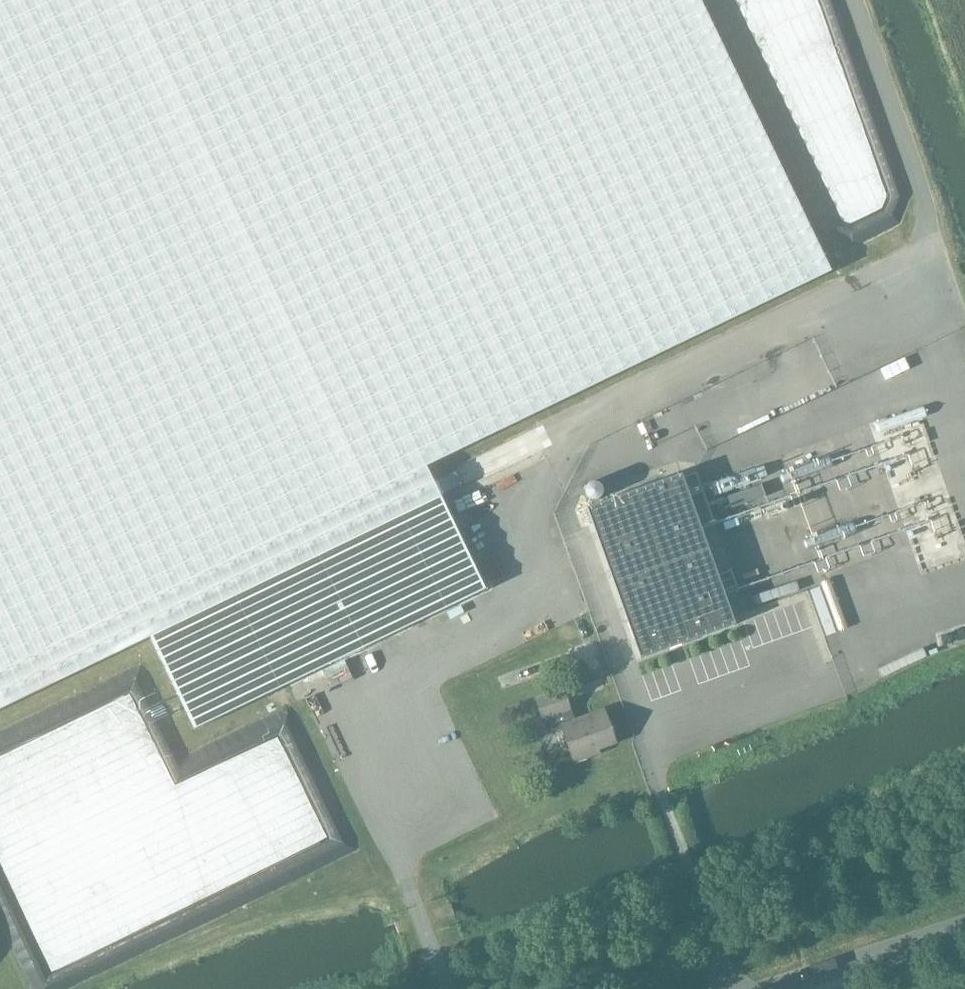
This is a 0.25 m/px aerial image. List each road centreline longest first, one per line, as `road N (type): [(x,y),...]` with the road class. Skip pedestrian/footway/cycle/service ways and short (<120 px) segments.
road 1 (unclassified): [(774,988),(964,926)]

